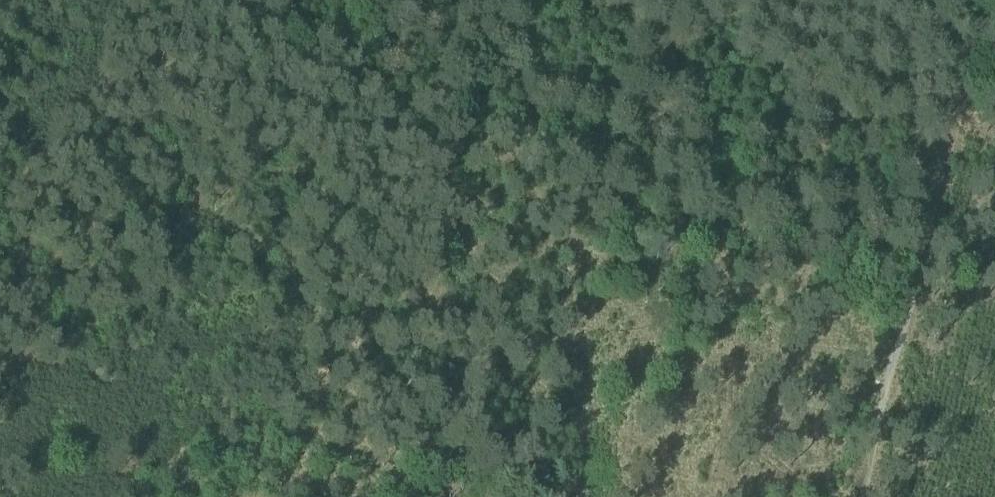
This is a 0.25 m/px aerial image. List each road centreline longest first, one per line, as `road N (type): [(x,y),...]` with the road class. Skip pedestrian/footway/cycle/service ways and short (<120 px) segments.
road 1 (track): [(846,496),(977,0)]

